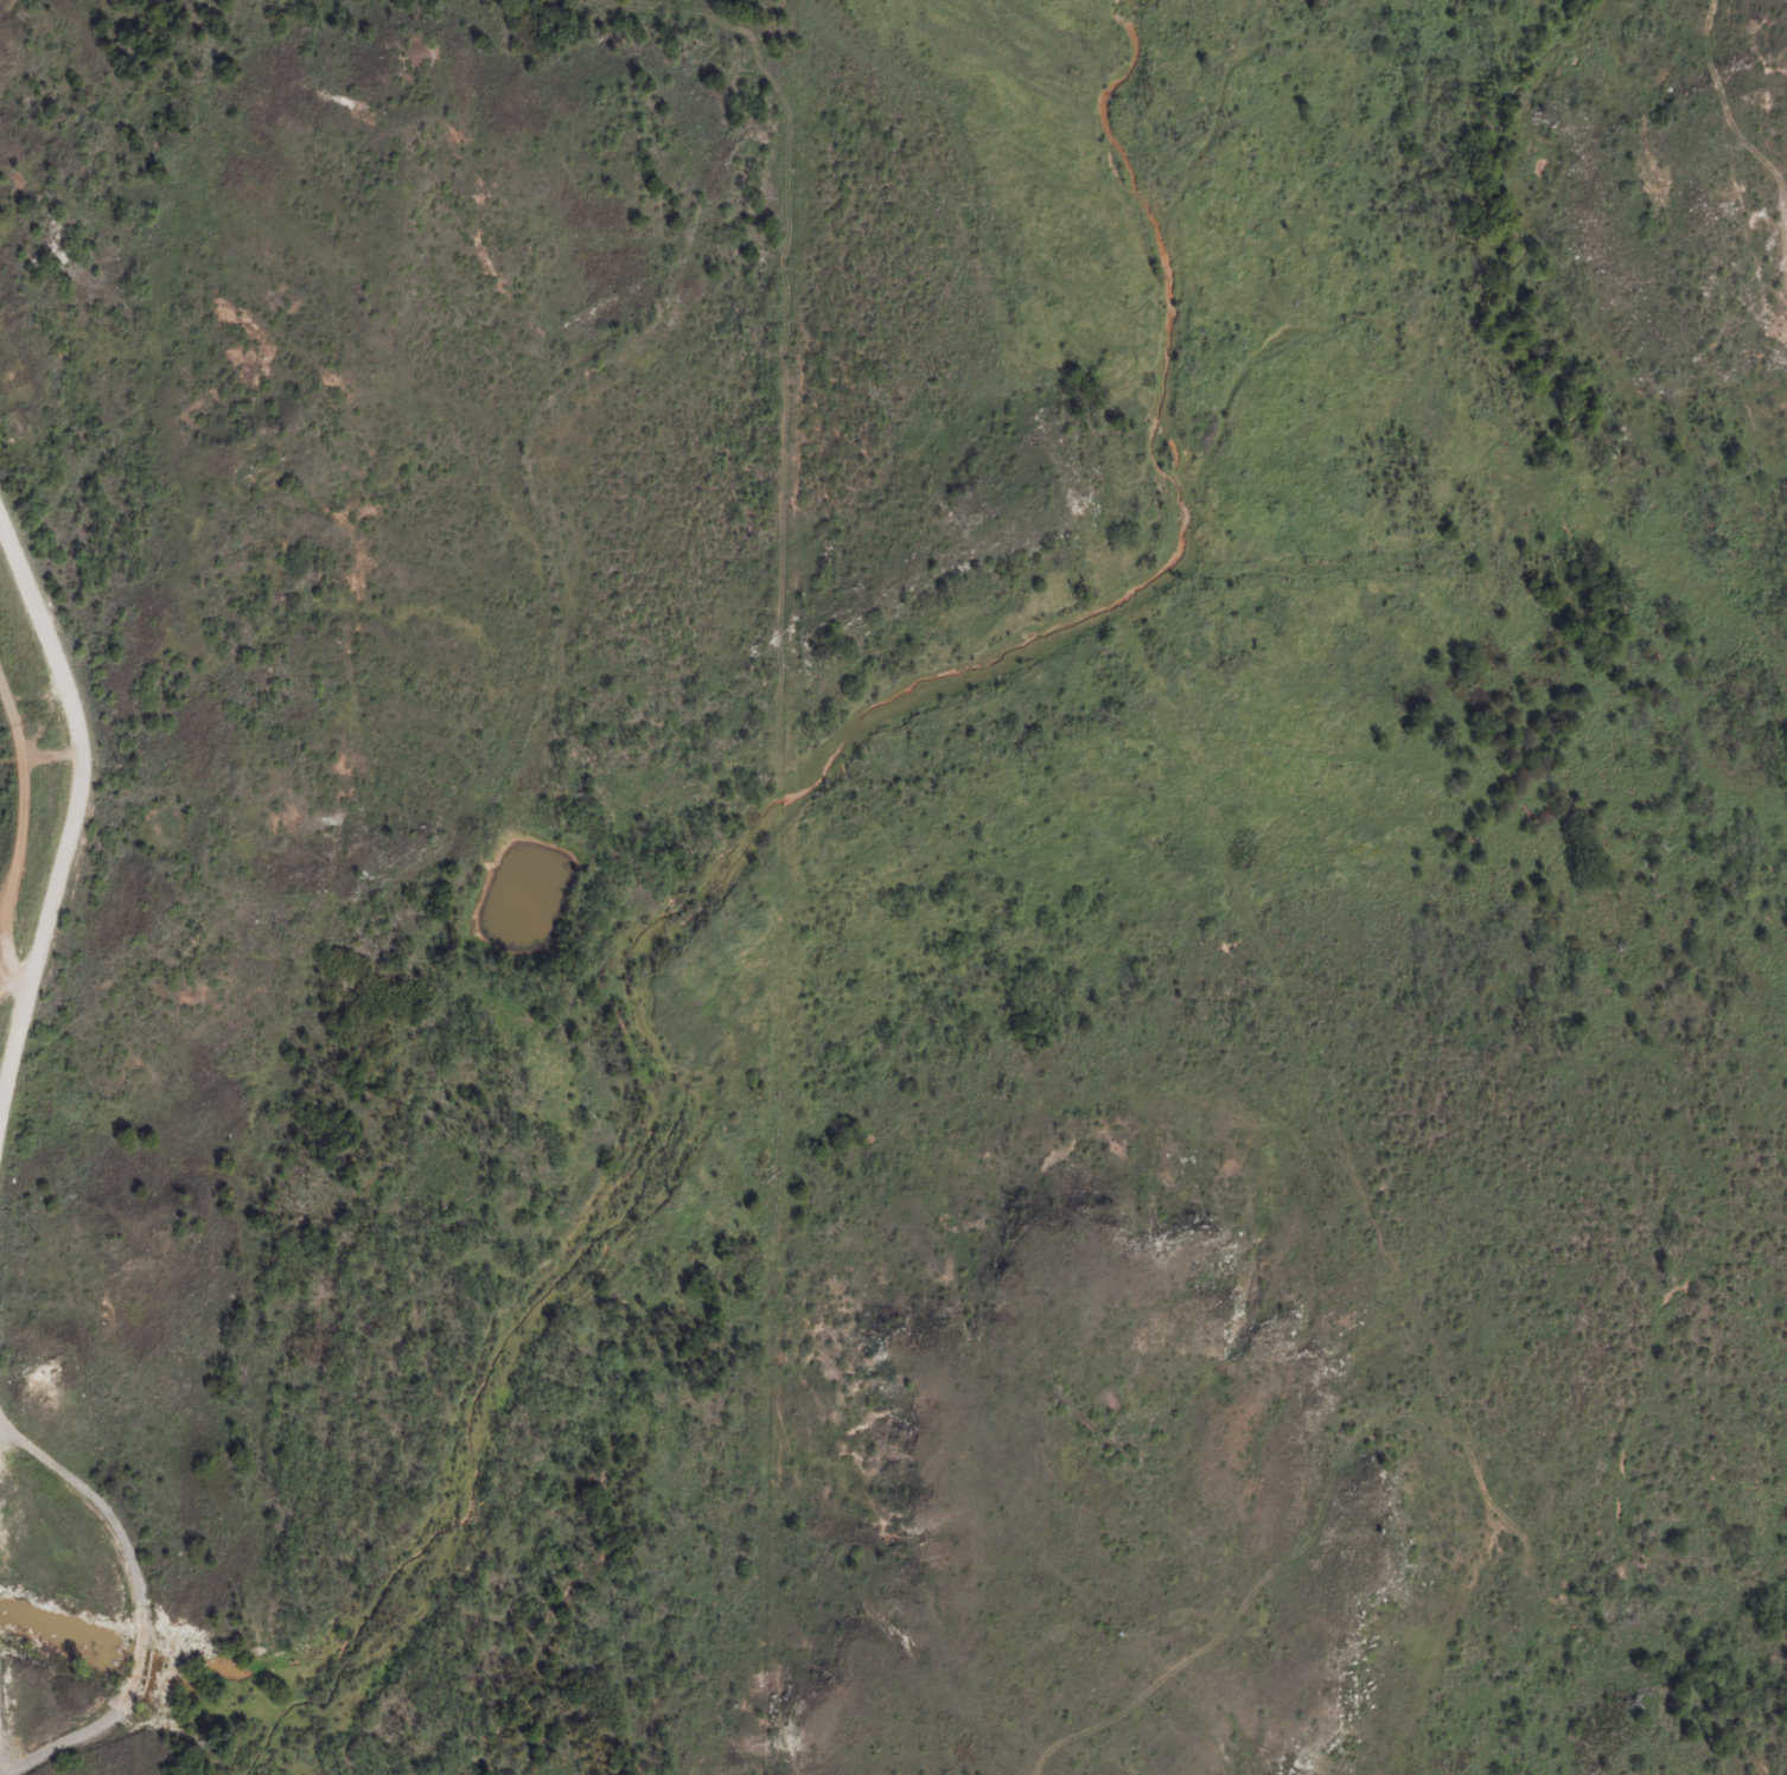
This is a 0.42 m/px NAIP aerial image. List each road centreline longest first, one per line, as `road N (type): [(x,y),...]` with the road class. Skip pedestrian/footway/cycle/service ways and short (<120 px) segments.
road 1 (residential): [(0,1131),(79,762),(69,688),(0,511)]

